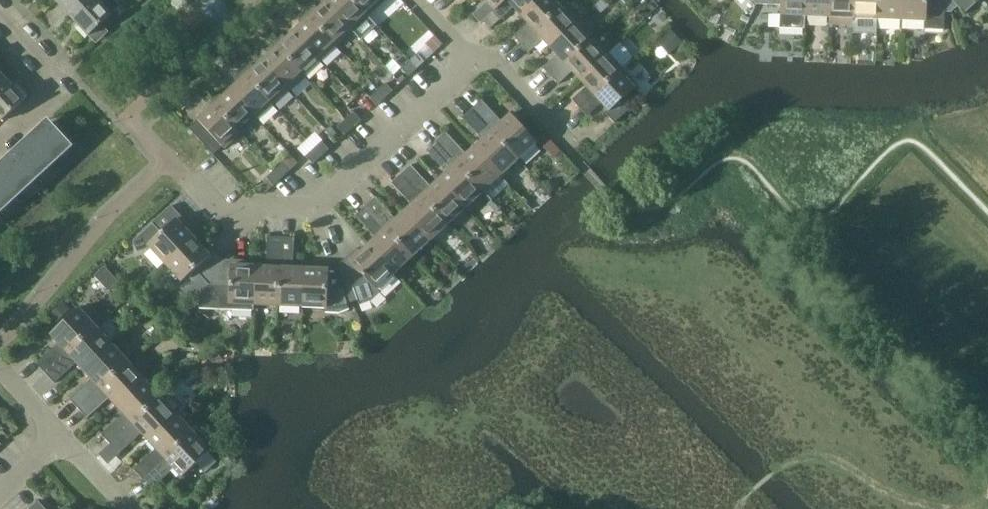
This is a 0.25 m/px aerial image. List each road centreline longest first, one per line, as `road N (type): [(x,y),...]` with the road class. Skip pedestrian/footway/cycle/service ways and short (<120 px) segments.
road 1 (residential): [(191,183),(236,222),(251,209),(311,211),(475,62)]
road 2 (residential): [(0,142),(63,85),(0,17)]
road 3 (residential): [(574,151),(495,69),(475,62)]

